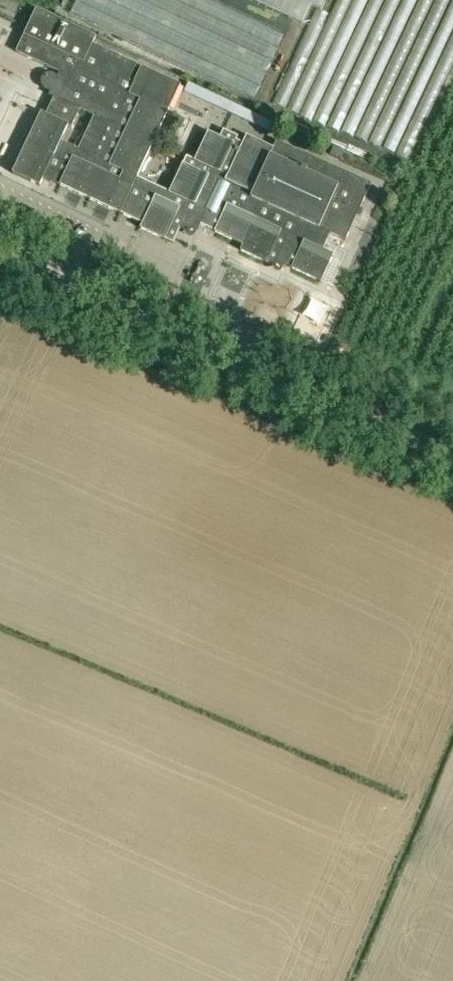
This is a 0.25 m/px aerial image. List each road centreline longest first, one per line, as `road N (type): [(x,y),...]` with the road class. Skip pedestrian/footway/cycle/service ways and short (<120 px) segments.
road 1 (tertiary): [(452,459),(0,257)]

